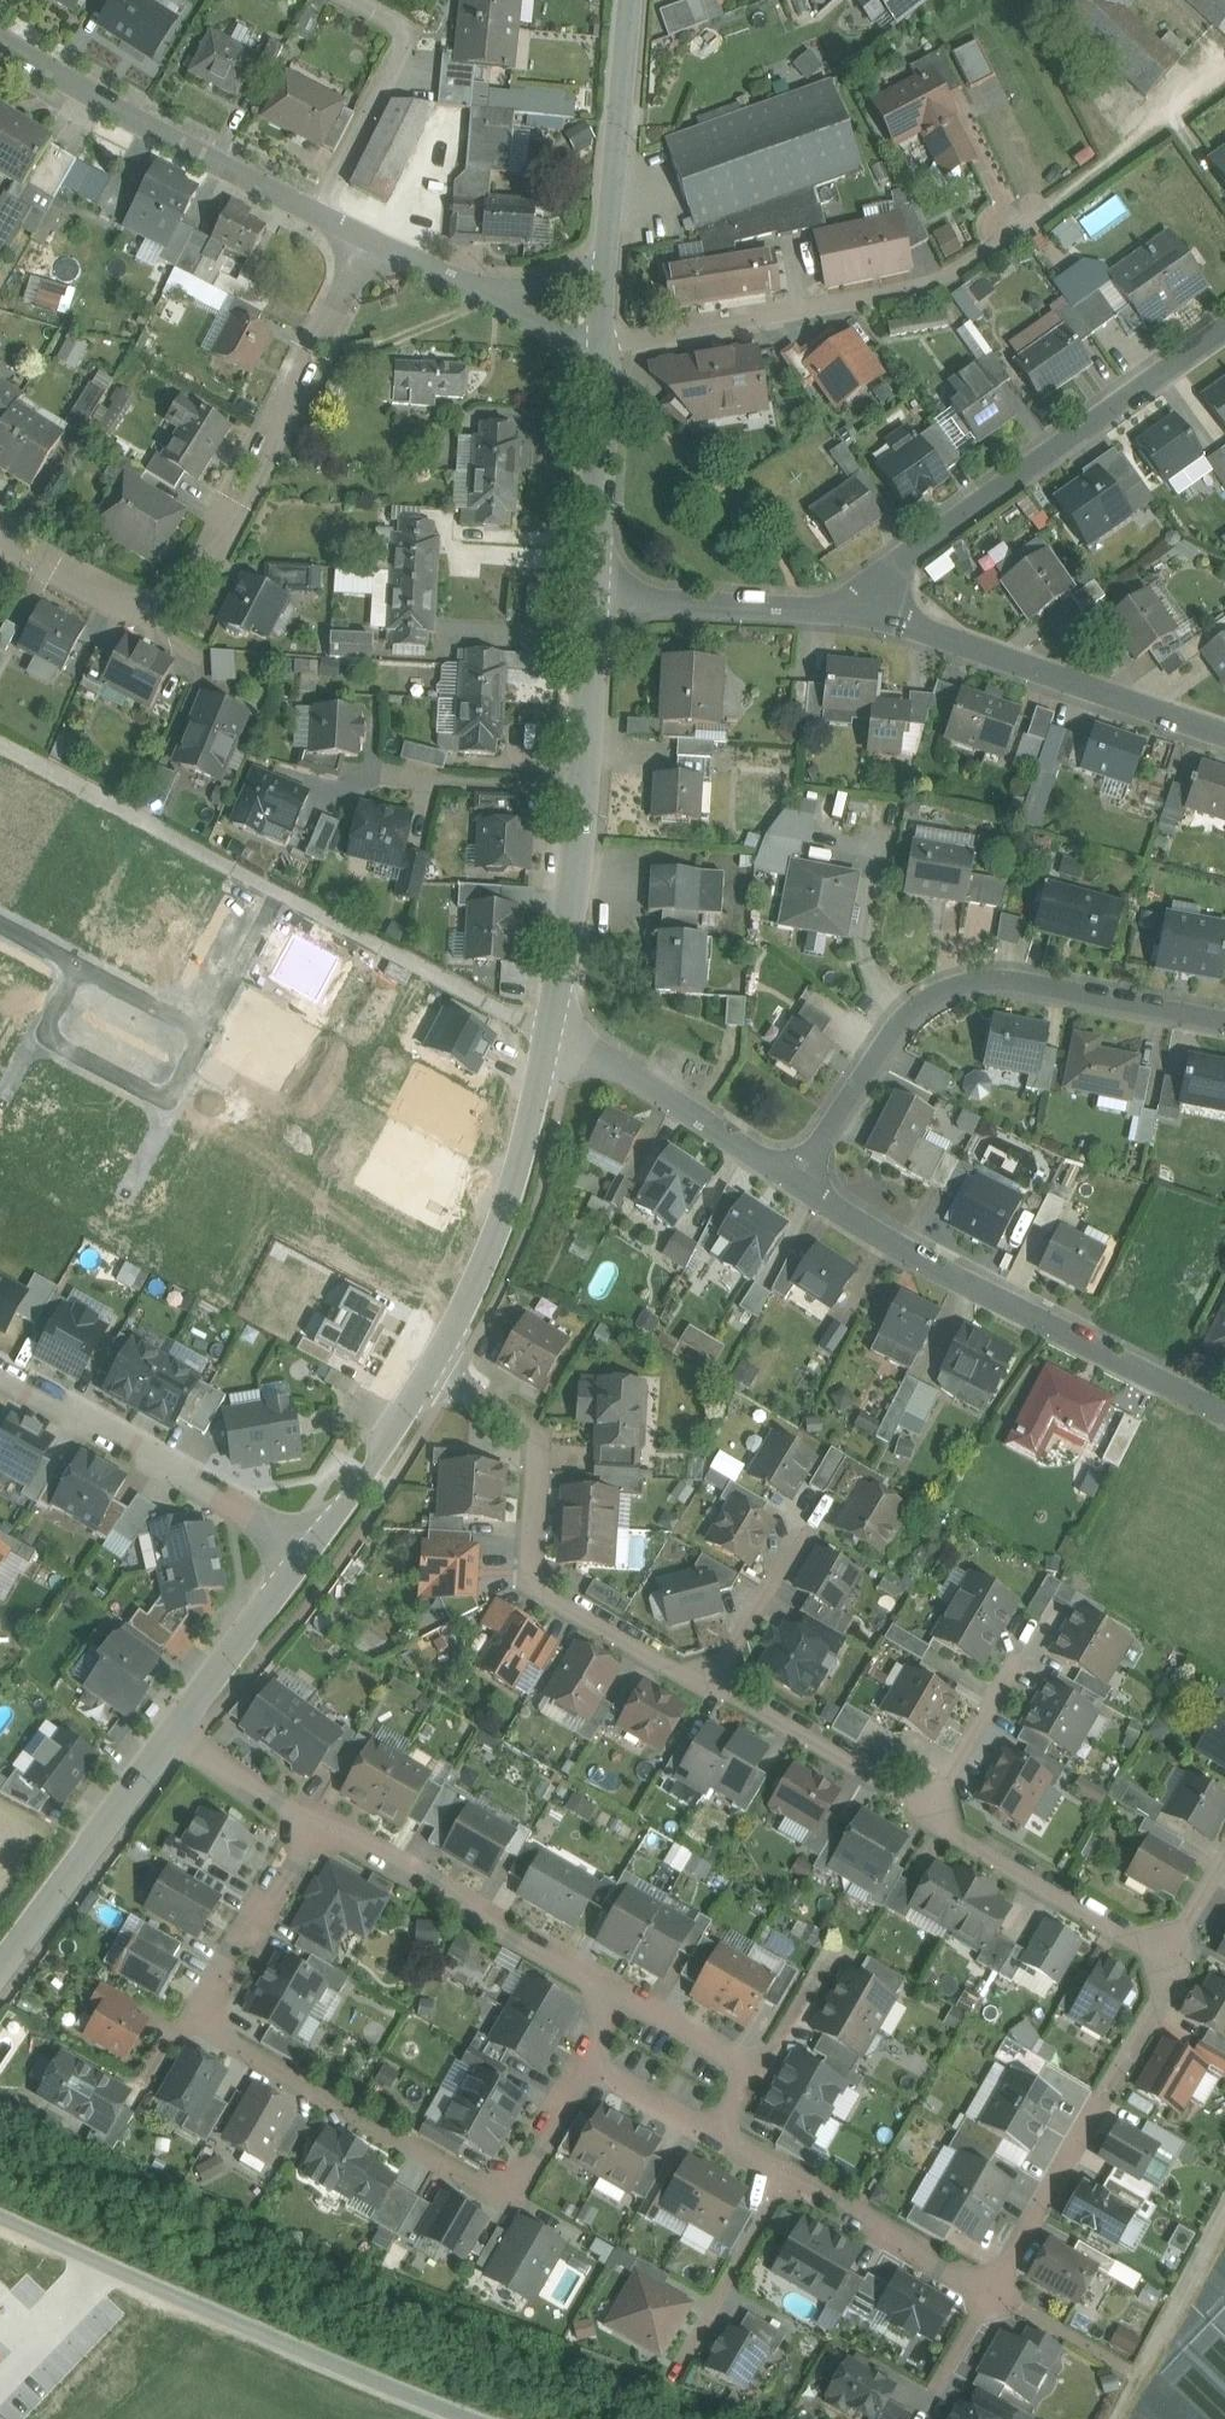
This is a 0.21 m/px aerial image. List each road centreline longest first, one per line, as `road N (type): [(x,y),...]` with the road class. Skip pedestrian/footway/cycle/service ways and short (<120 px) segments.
road 1 (residential): [(309,1831),(206,2007),(217,2033),(497,2192),(521,2192),(587,2062)]
road 2 (residential): [(373,239),(263,472),(208,567),(167,600),(137,597),(0,530)]
road 3 (residential): [(607,342),(932,290),(1119,167)]
road 4 (residential): [(1224,1018),(1011,975),(960,979),(890,1028),(795,1179)]
road 5 (unclassified): [(467,2418),(0,2218)]
road 6 (residential): [(795,1179),(900,1246),(1224,1410)]
road 7 (residential): [(430,1372),(539,1436),(528,1581),(689,1675),(713,1680)]
road 8 (residential): [(845,607),(1224,327)]
road 9 (tertiary): [(601,600),(577,878),(549,1037)]
road 10 (residential): [(1224,732),(845,607)]
road 11 (residential): [(321,210),(0,40)]
road 12 (residential): [(310,1550),(0,1372)]
road 13 (tertiary): [(549,1037),(487,1259),(430,1372)]
road 14 (residential): [(309,1831),(622,1994)]
road 15 (tertiary): [(174,1733),(0,1969)]
road 16 (residential): [(549,1037),(609,1060),(795,1179)]
road 17 (residential): [(930,1810),(1175,1955)]
road 18 (tertiary): [(633,0),(609,266)]
road 19 (residential): [(357,0),(411,31),(321,210)]
road 20 (residential): [(713,1680),(930,1810)]
road 21 (residential): [(845,607),(601,600)]
road 22 (residential): [(669,2380),(787,2174)]
road 23 (residential): [(787,2174),(991,2294)]
road 24 (residential): [(622,1994),(758,2068),(721,2135)]
road 25 (tertiary): [(607,371),(601,600)]
road 26 (track): [(1117,2418),(1224,2216)]
road 27 (residential): [(991,2294),(1105,2096)]
road 28 (tertiary): [(310,1550),(174,1733)]
road 29 (tertiary): [(430,1372),(310,1550)]
road 30 (residential): [(454,278),(607,371)]
road 31 (residential): [(174,1733),(309,1831)]
road 32 (residential): [(796,1543),(713,1680)]
road 33 (residential): [(1175,1955),(1172,1987),(1105,2096)]
road 34 (residential): [(1011,1672),(930,1810)]
road 35 (residential): [(609,266),(537,286),(454,278)]
road 36 (residential): [(721,2135),(587,2062)]

